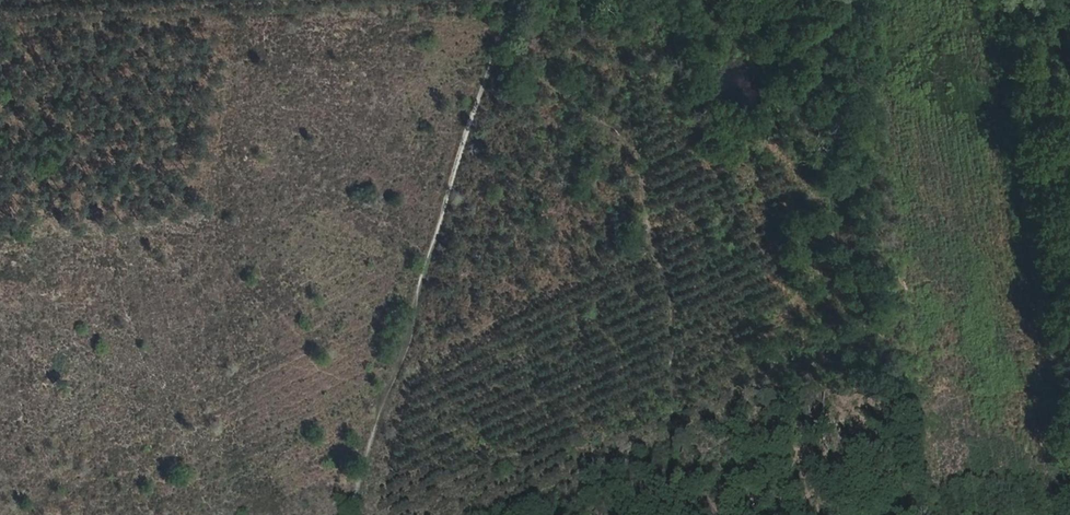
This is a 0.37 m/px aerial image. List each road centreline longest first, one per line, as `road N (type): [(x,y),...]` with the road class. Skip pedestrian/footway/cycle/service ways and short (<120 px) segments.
road 1 (track): [(527,0),(474,132),(346,514)]

